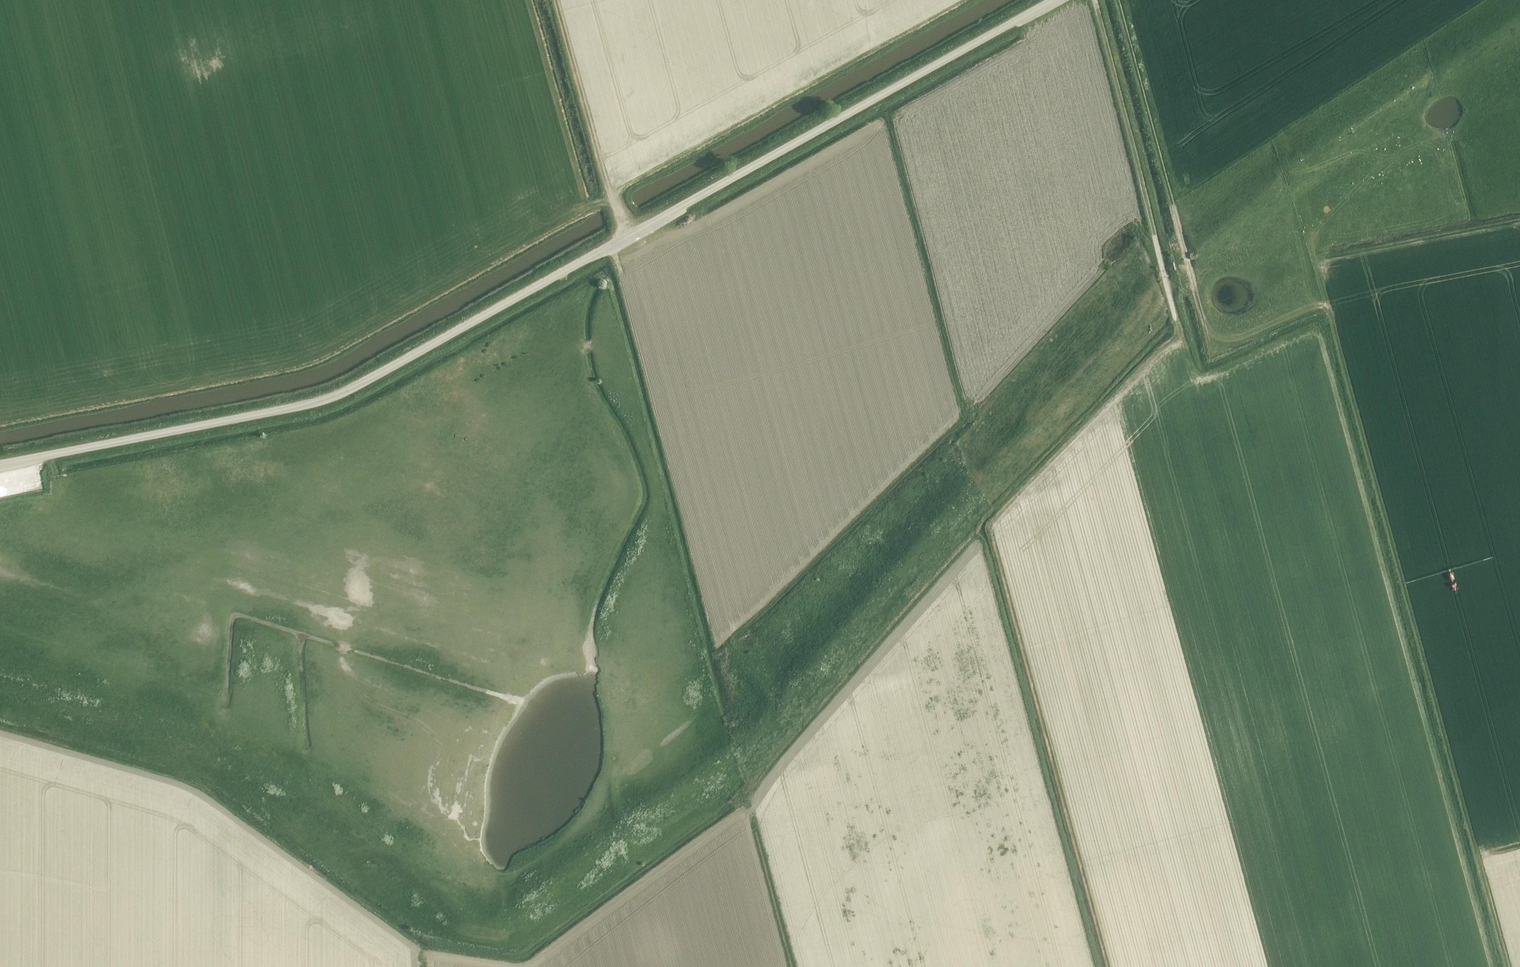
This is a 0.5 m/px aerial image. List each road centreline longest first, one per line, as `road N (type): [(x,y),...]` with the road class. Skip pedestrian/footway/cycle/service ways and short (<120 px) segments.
road 1 (unclassified): [(0,461),(312,403),(352,388),(1052,0)]

